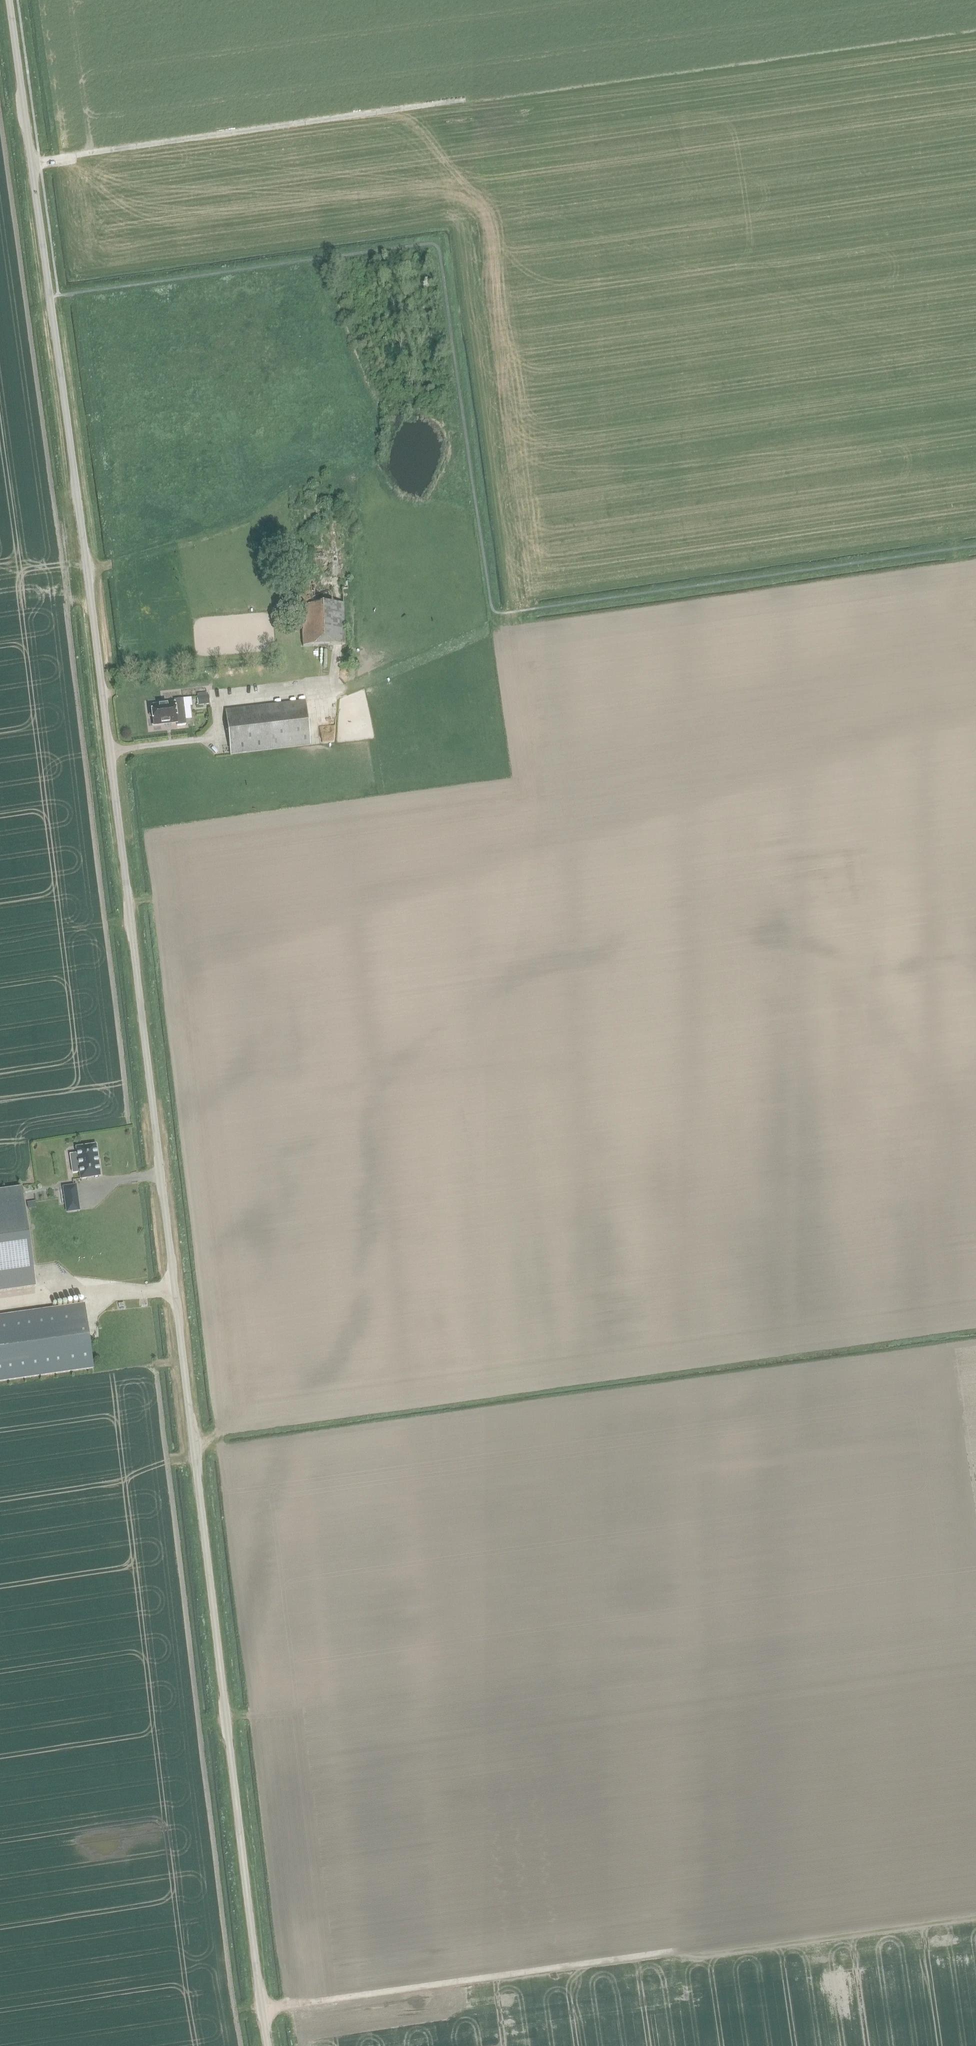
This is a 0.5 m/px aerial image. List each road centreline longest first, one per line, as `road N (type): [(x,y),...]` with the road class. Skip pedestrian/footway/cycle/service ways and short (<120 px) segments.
road 1 (unclassified): [(267,2045),(7,0)]
road 2 (track): [(344,692),(489,634),(975,565)]

